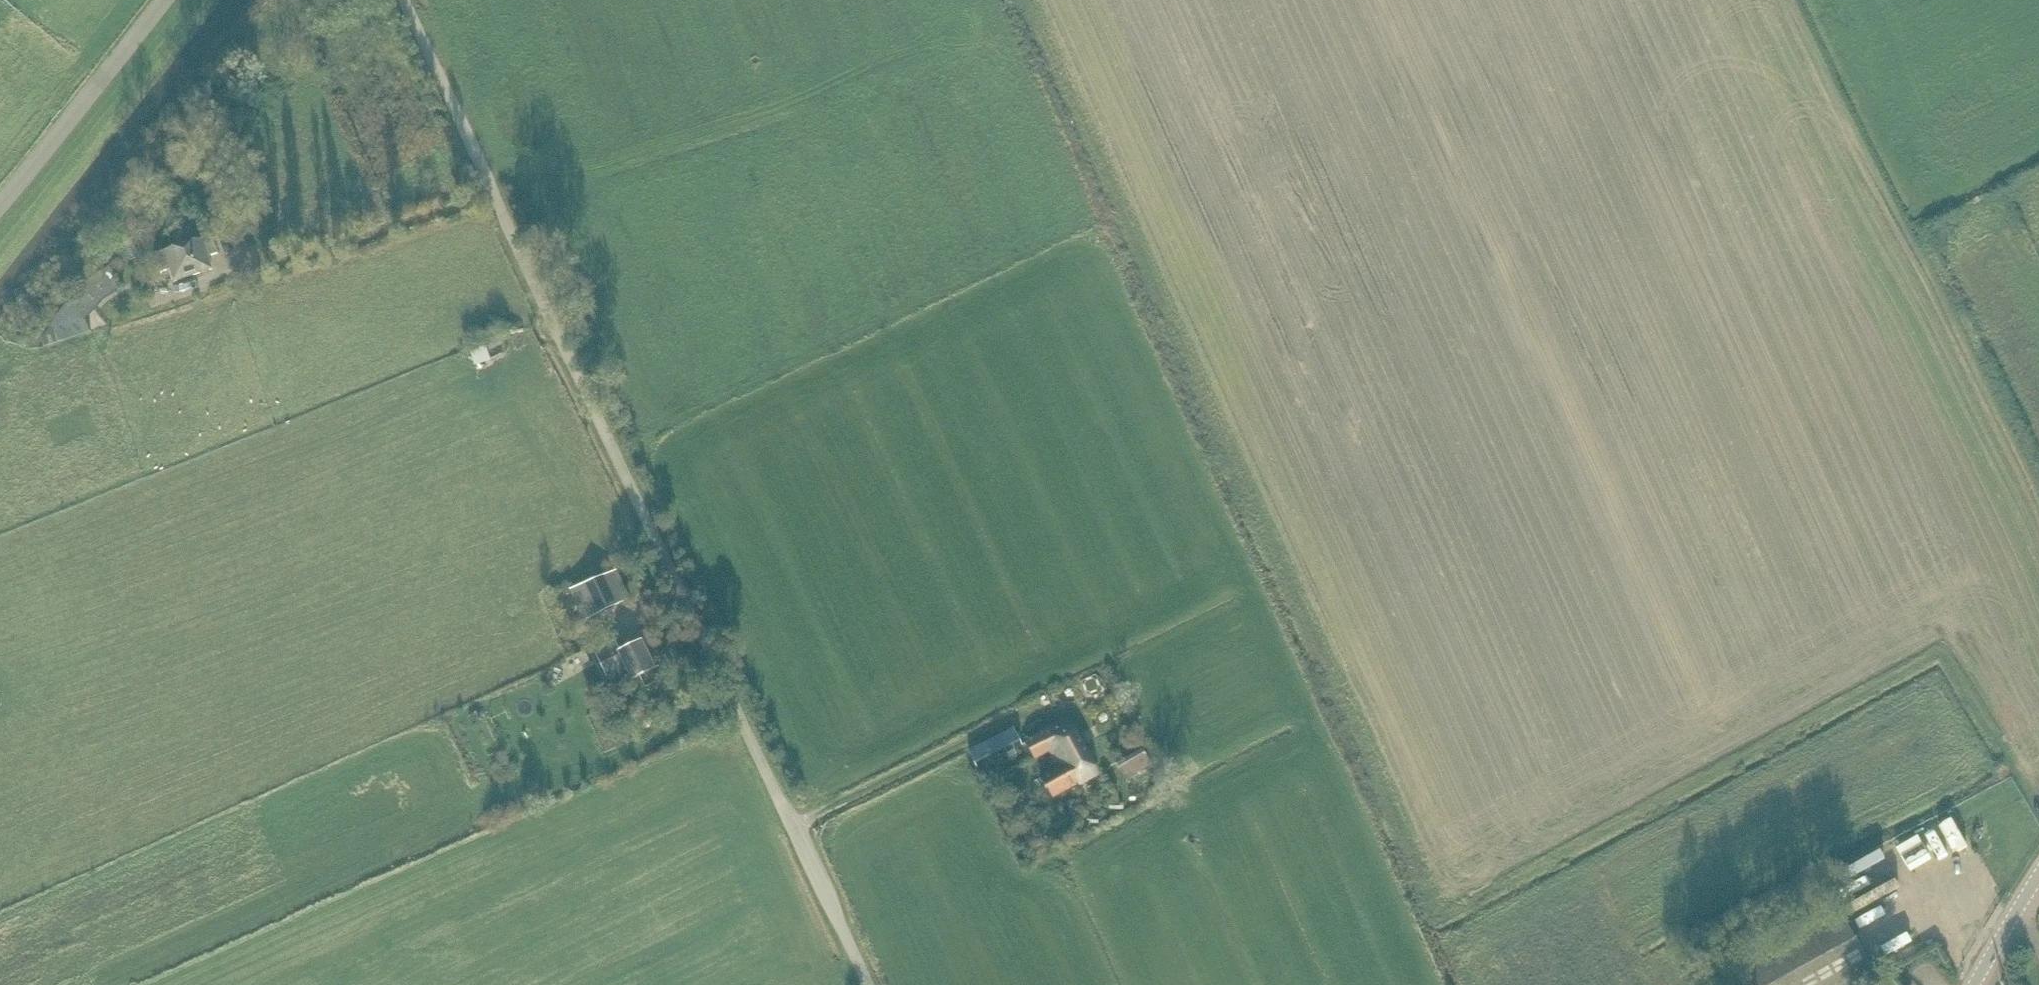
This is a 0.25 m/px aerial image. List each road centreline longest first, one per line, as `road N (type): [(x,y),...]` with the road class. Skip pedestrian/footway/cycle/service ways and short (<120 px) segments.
road 1 (unclassified): [(868,984),(401,0)]
road 2 (unclassified): [(0,205),(168,0)]
road 3 (tertiary): [(1975,984),(2038,878)]

